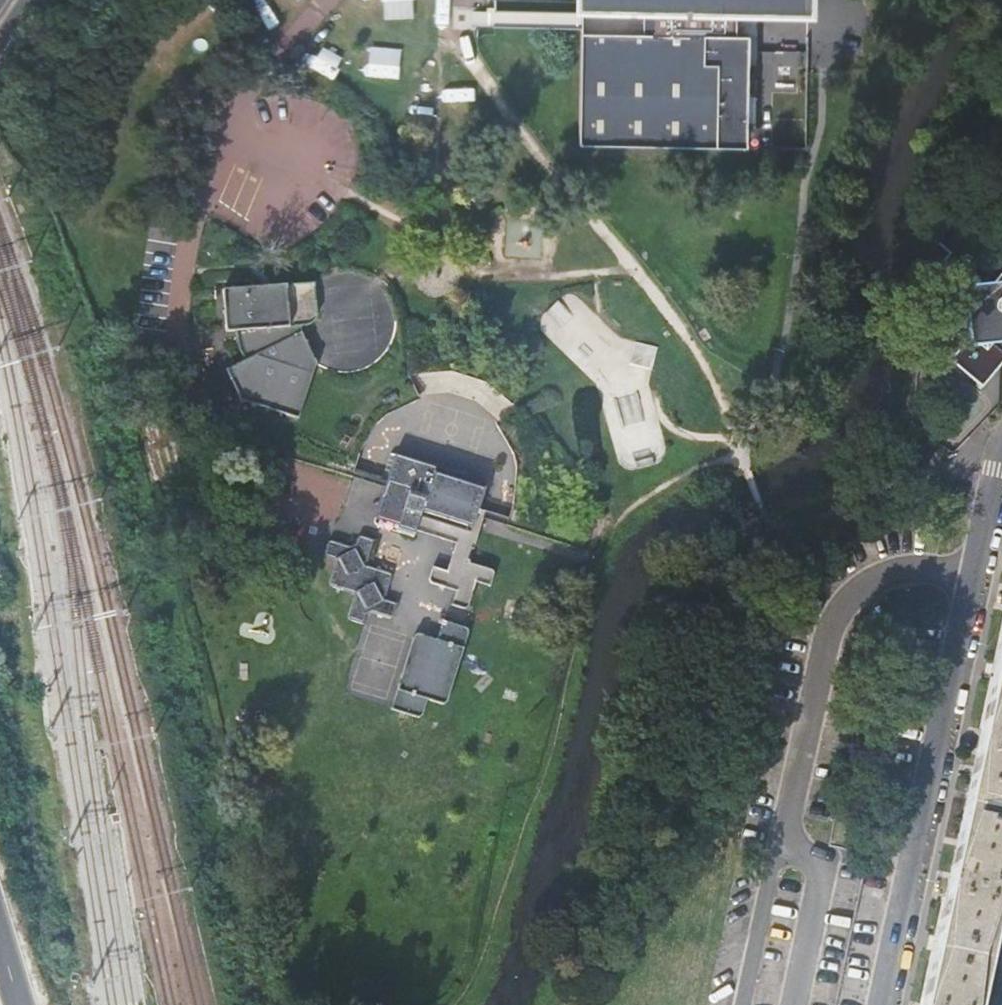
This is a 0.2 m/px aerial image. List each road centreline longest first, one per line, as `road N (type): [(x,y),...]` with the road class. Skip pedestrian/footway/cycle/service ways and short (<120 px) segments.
road 1 (residential): [(1001,450),(885,1004)]
road 2 (track): [(742,458),(677,482),(630,511)]

